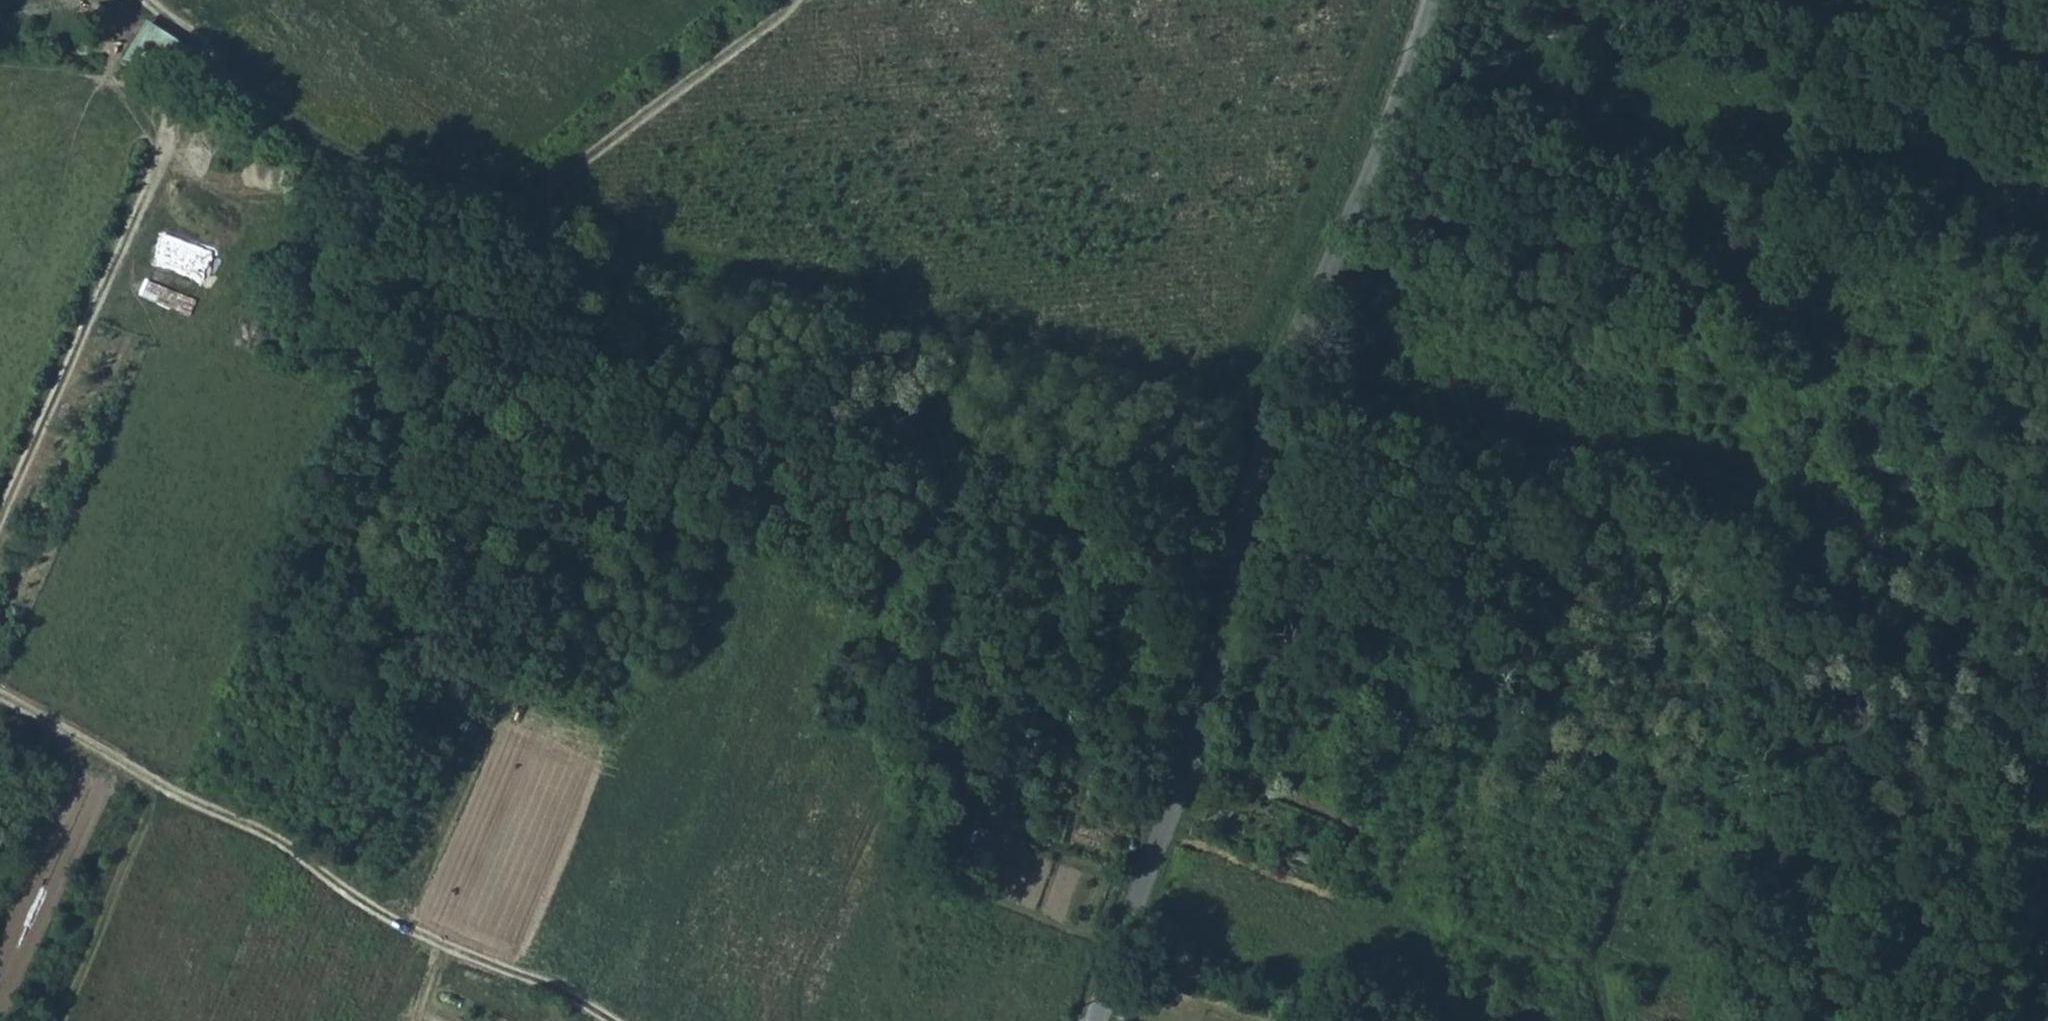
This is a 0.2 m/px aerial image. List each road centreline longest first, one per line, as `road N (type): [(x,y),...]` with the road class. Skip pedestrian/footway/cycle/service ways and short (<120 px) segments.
road 1 (unclassified): [(1099,1020),(1214,712),(1282,389),(1436,0)]
road 2 (track): [(791,0),(680,95),(543,191),(487,191),(319,139),(147,0)]
road 3 (track): [(614,1020),(377,910),(339,889),(287,840),(0,693)]
road 4 (track): [(0,543),(163,159),(166,94)]

